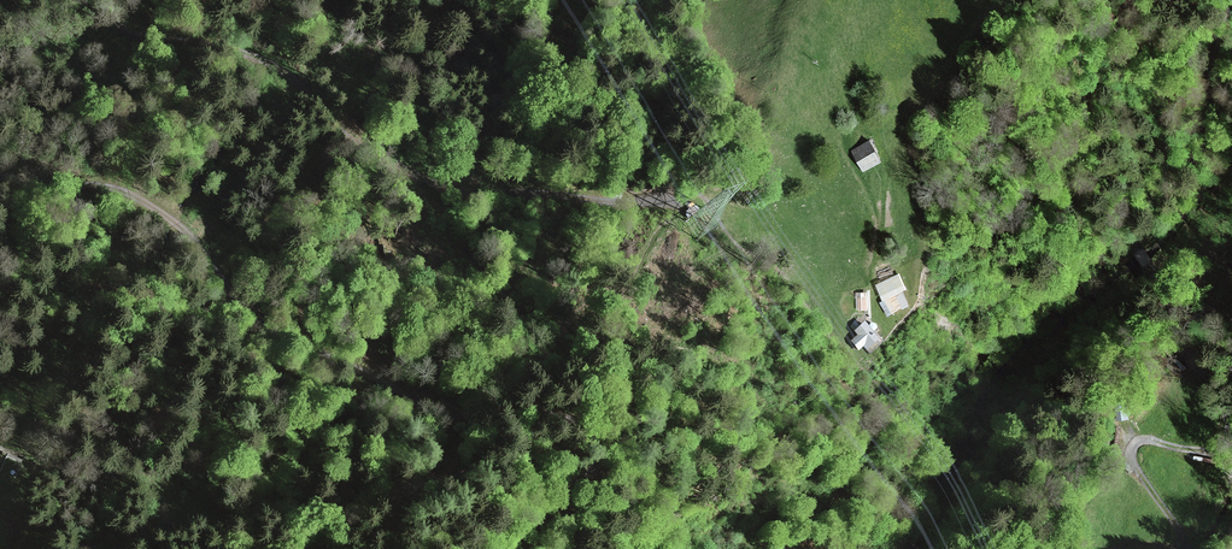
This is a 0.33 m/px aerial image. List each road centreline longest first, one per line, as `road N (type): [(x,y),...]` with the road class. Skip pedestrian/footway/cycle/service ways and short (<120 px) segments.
road 1 (track): [(0,176),(103,185),(140,197),(186,229),(237,301),(344,358),(460,397),(554,407),(595,422),(587,452),(489,461),(337,511),(174,520),(108,548)]
road 2 (track): [(107,0),(114,21),(146,44),(255,55),(290,78),(348,139),(431,184),(607,203),(698,191)]
road 3 (track): [(1229,0),(1216,29),(1207,132),(1133,234),(1231,434)]
road 4 (track): [(1231,437),(1227,448),(1209,451),(1141,440),(1133,446),(1140,473),(1191,548)]
road 5 (track): [(1207,132),(1180,116),(1119,53),(1114,29),(1128,0)]

